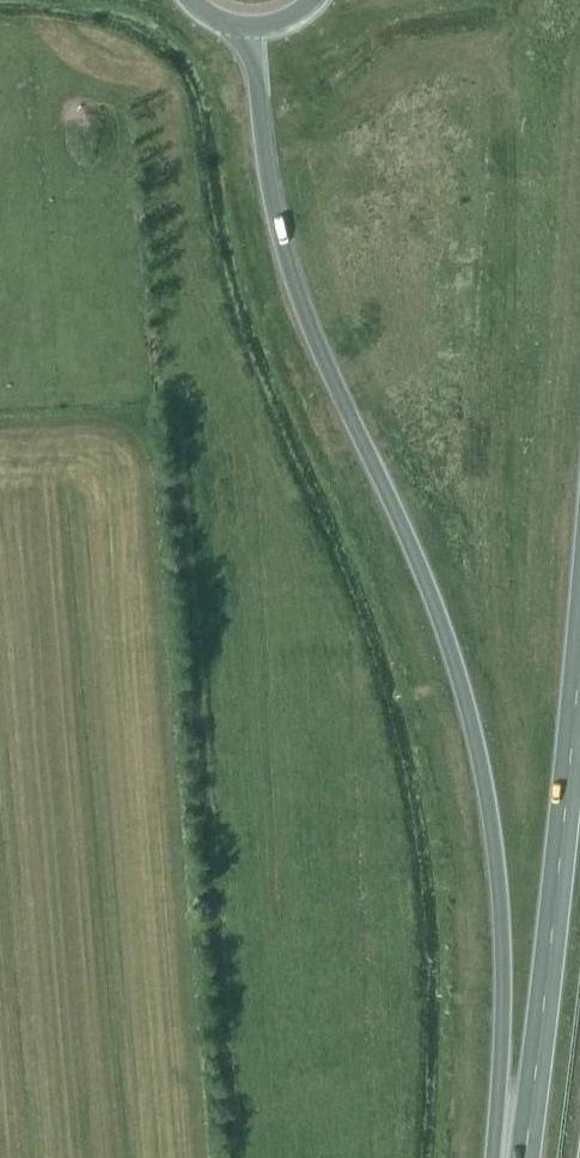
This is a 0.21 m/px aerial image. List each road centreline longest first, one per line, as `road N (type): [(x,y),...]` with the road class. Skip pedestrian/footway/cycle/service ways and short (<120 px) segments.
road 1 (trunk): [(251,29),(265,167),(297,293),(402,526),(473,728),(500,906),(493,1157)]
road 2 (trunk): [(579,653),(523,1157)]

